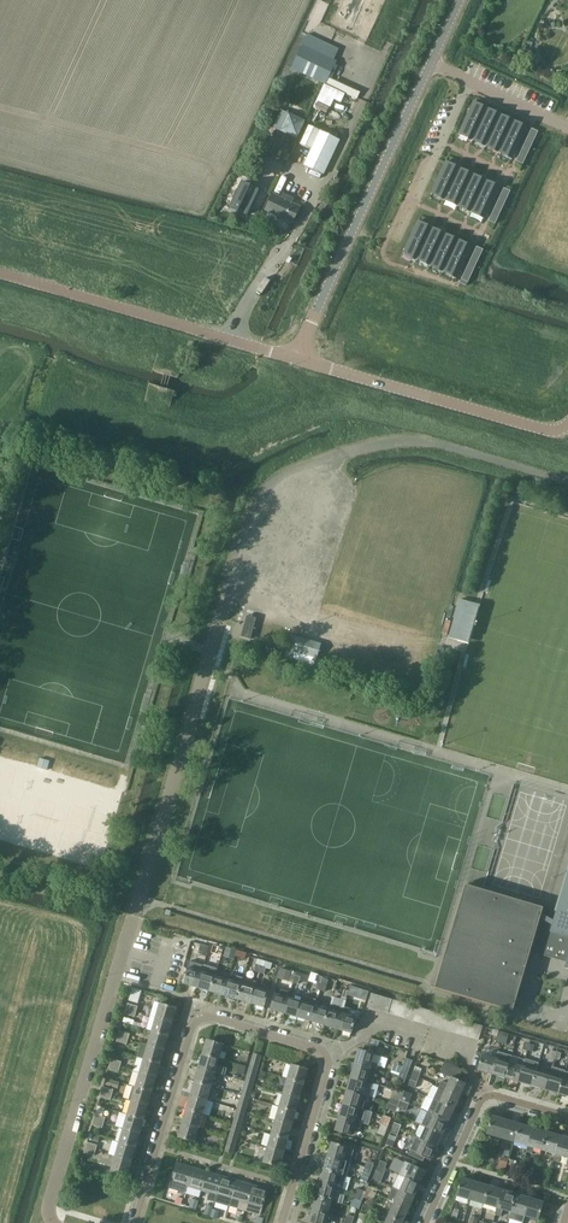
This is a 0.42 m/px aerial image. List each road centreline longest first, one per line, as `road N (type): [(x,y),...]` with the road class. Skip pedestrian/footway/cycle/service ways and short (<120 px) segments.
road 1 (unclassified): [(134,913),(252,510),(272,485),(362,447),(424,441),(567,482)]
road 2 (residential): [(134,1222),(195,1019),(325,1055)]
road 3 (unclassified): [(432,62),(297,361)]
road 4 (residential): [(53,1222),(47,1204),(134,913)]
road 5 (tertiary): [(297,361),(0,273)]
road 6 (tertiary): [(567,423),(547,431),(297,361)]
road 7 (residential): [(567,1117),(485,1097),(426,1222)]
road 8 (residential): [(284,1222),(325,1055)]
road 9 (unclassified): [(432,62),(567,127)]

